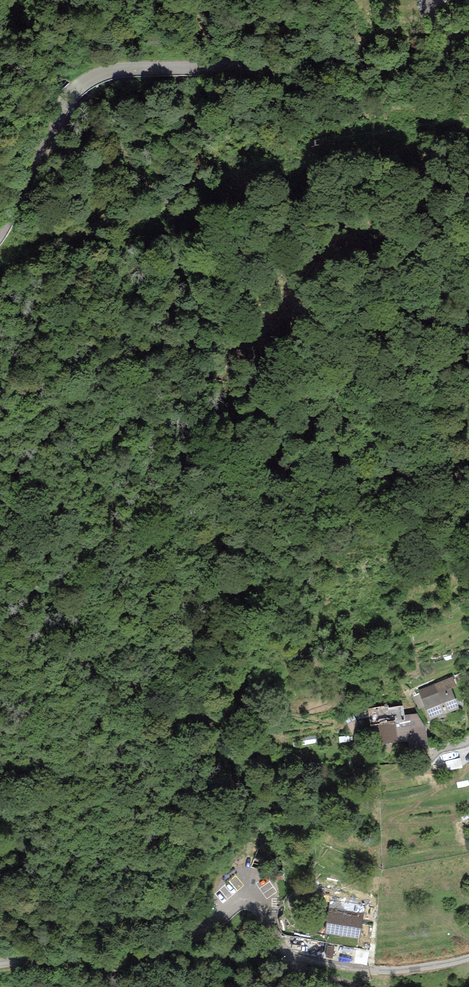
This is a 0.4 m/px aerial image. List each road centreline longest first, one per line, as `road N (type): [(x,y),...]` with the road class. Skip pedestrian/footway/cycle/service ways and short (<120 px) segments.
road 1 (tertiary): [(0,229),(61,107),(94,77),(122,69),(418,57),(468,27)]
road 2 (unclassified): [(0,966),(144,965),(247,899),(265,913),(287,954)]
road 3 (unclassified): [(287,954),(396,969),(468,957)]

